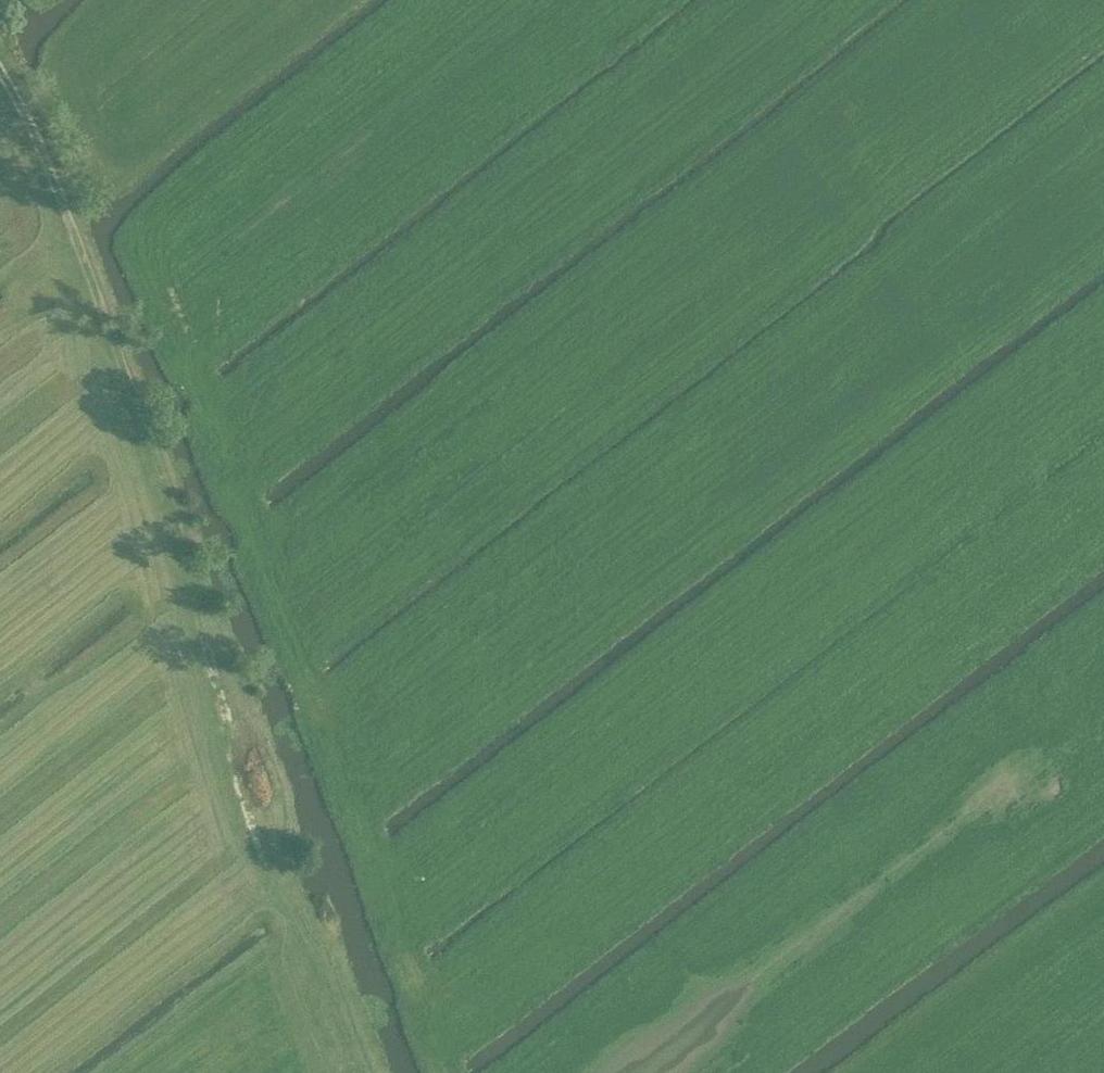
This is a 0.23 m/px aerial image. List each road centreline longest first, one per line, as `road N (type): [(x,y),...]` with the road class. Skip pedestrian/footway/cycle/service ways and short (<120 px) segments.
road 1 (track): [(0,66),(25,111),(175,500),(210,680),(265,864),(291,932),(351,1021),(362,1072)]

